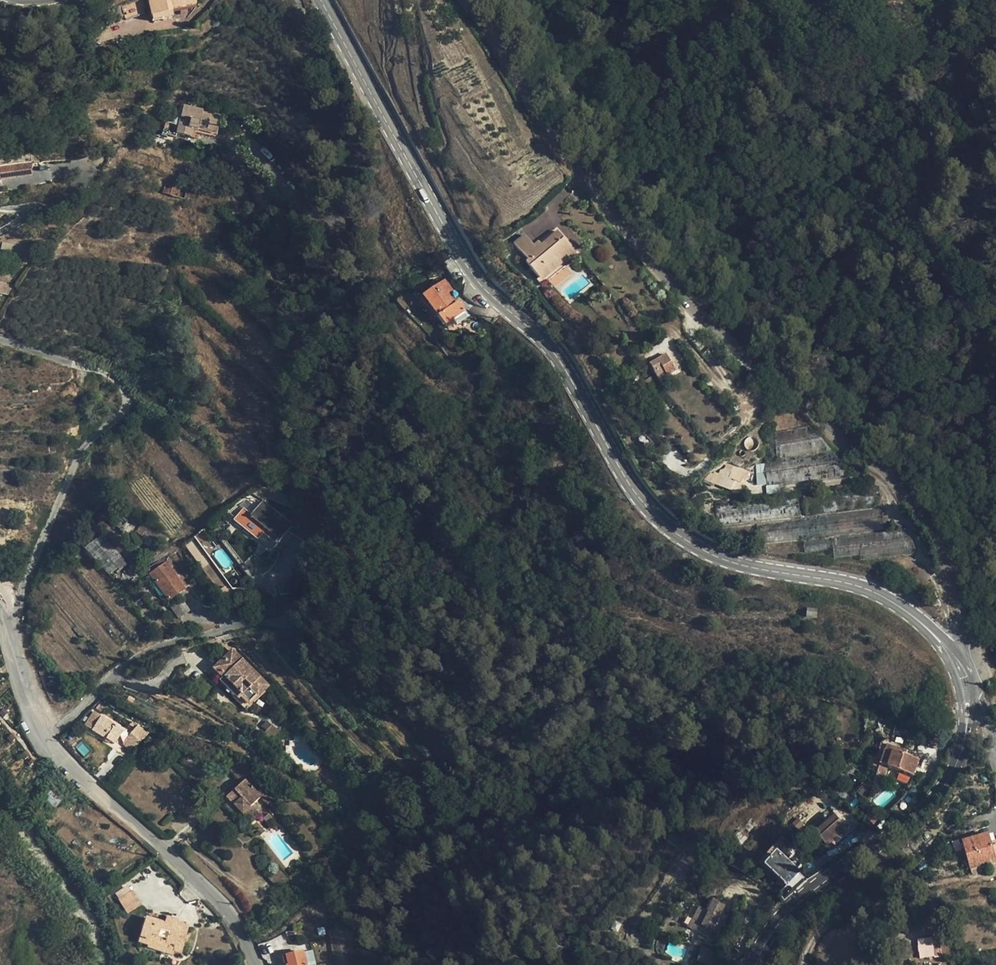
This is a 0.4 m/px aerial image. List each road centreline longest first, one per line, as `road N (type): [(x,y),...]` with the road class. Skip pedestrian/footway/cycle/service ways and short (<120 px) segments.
road 1 (tertiary): [(324,0),(473,274),(544,339),(644,504),(721,559),(879,593),(950,654)]
road 2 (unclassified): [(950,654),(961,638),(958,610),(925,529),(887,481),(686,307),(574,172),(462,0)]
road 3 (residential): [(6,615),(83,450),(127,404),(108,372),(0,336)]
road 4 (tertiary): [(966,704),(959,757),(934,795),(780,920),(754,964)]
road 5 (residential): [(255,964),(227,910),(40,738)]
road 6 (residential): [(40,738),(144,654),(230,625),(292,627)]
road 7 (residential): [(40,738),(6,615)]

